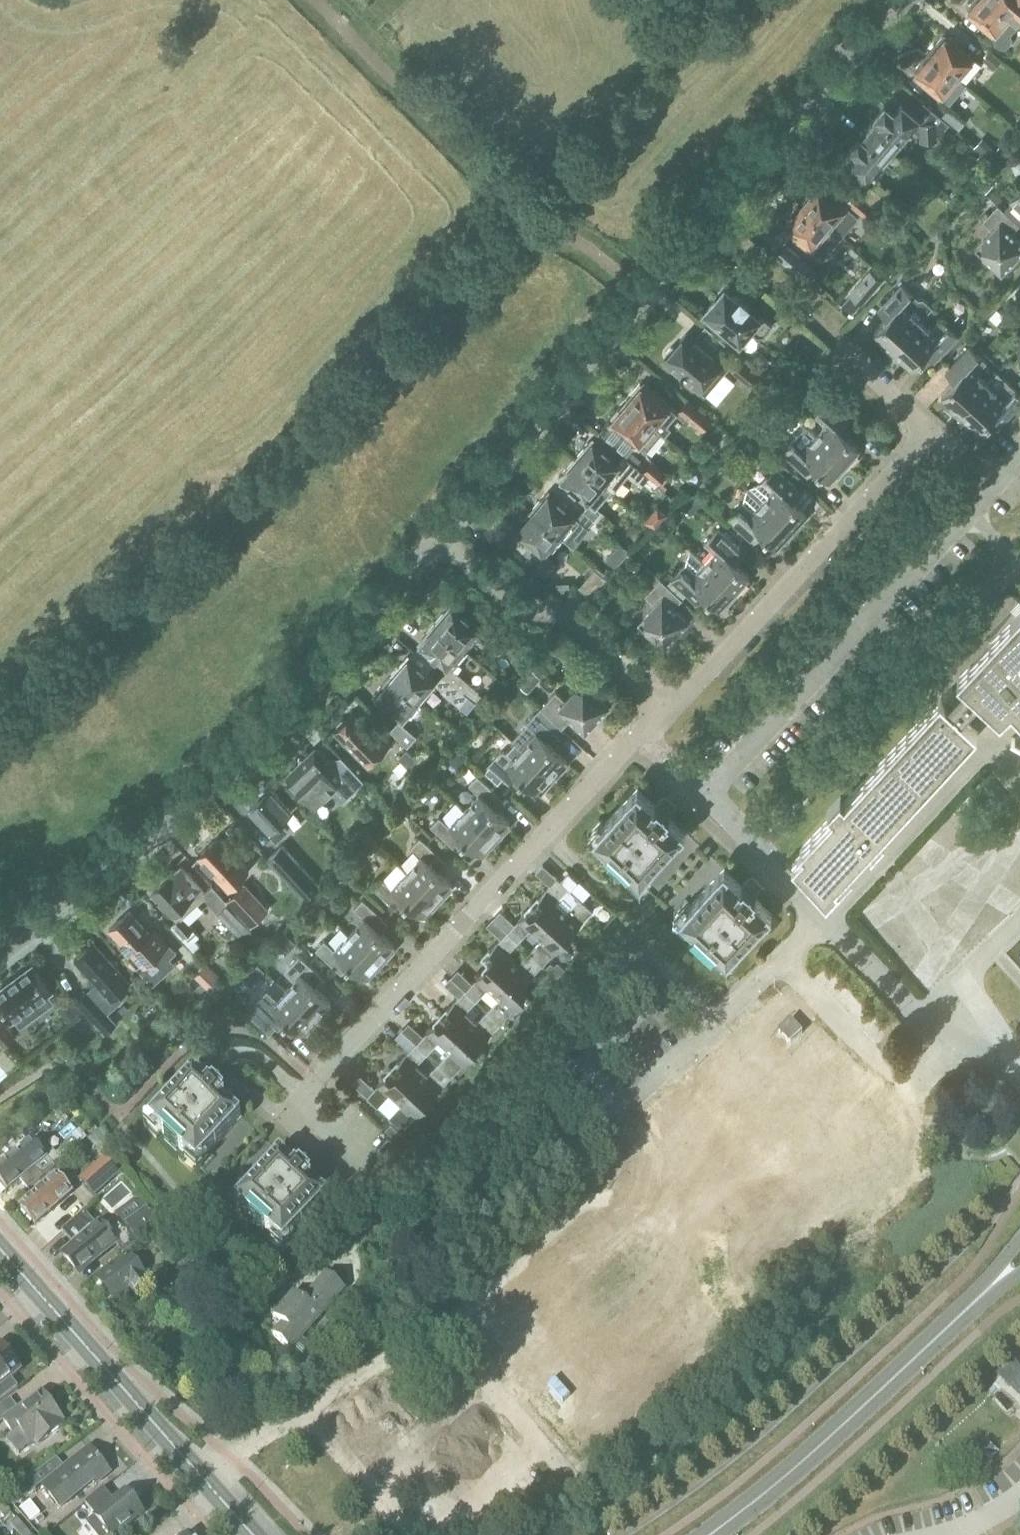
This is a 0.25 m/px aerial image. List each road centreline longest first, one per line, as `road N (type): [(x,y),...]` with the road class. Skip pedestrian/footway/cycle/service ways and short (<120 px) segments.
road 1 (unclassified): [(436,531),(900,0)]
road 2 (unclassified): [(0,949),(231,774),(436,531)]
road 3 (unclassified): [(291,1101),(658,726)]
road 4 (unclassified): [(699,793),(1019,458)]
road 5 (unclassified): [(658,726),(930,430)]
road 6 (tertiary): [(706,1534),(981,1294)]
road 7 (residential): [(658,726),(650,688),(568,614),(524,605),(436,531)]
road 8 (unclassified): [(951,1036),(916,1084),(869,1054),(783,960),(823,917)]
road 9 (tertiary): [(198,1472),(0,1250)]
road 10 (unclassified): [(823,917),(699,793)]
road 11 (unclassified): [(951,1036),(823,917)]
road 12 (unclassified): [(930,430),(834,348)]

